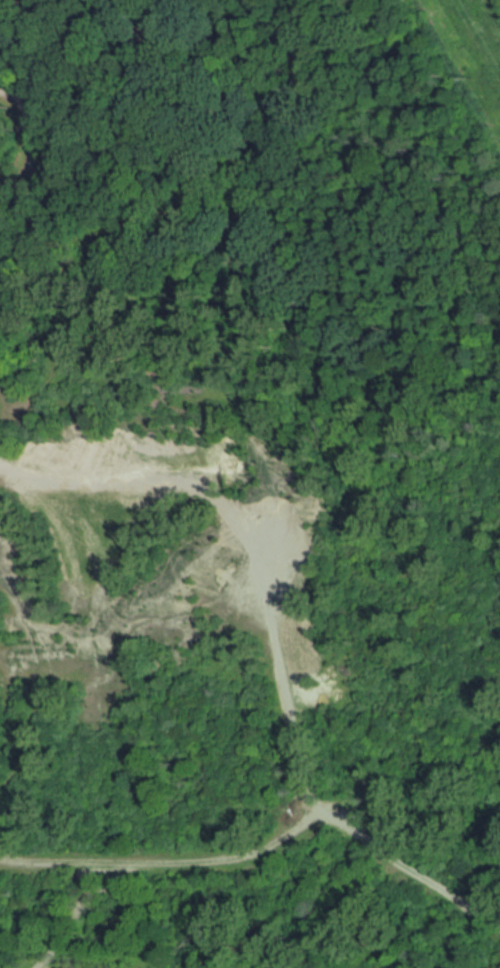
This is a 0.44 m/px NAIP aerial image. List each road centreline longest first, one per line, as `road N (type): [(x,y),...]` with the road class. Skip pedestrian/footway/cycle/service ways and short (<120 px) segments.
road 1 (track): [(333,819),(304,794),(278,649),(248,552),(202,498),(150,479),(54,480),(0,467)]
road 2 (track): [(499,924),(333,819),(227,859),(165,866),(0,861)]
road 3 (track): [(0,223),(34,133),(29,111),(0,88)]

